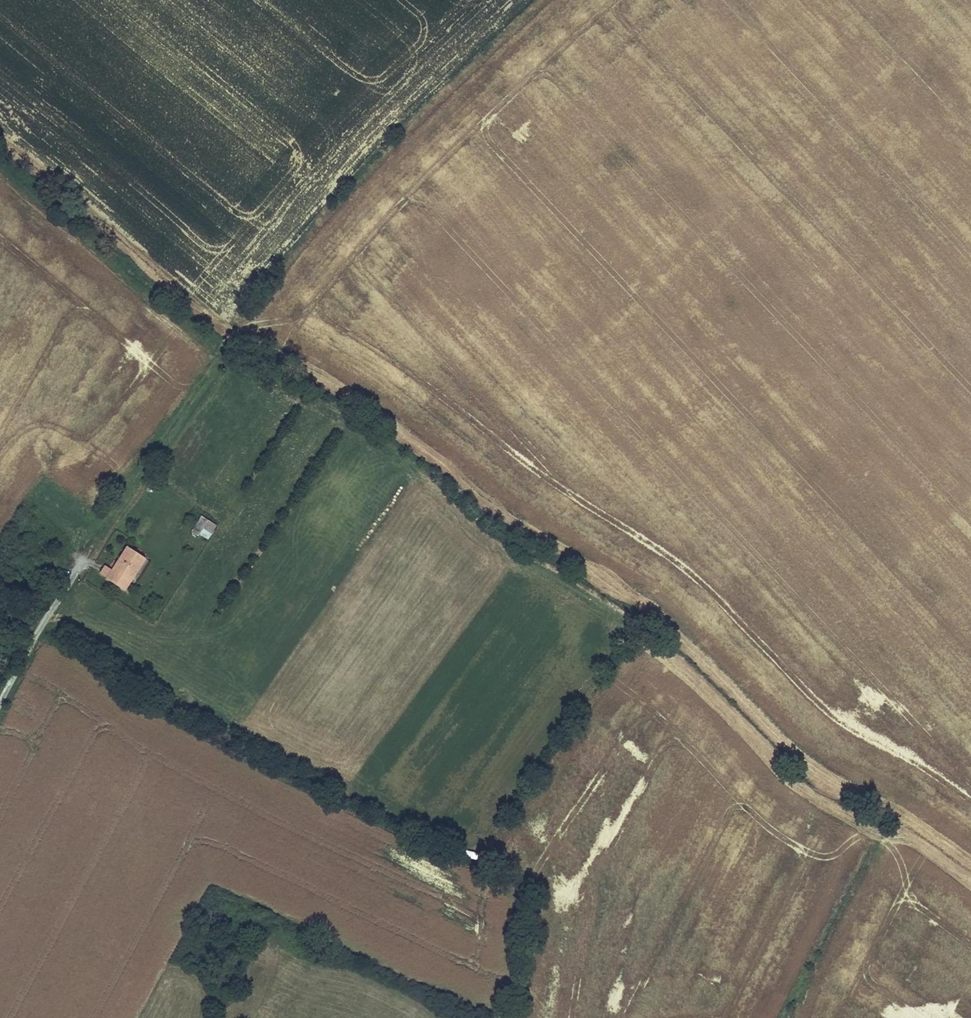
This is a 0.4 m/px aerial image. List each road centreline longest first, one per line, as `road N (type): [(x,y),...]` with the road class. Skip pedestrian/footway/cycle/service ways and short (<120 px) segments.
road 1 (track): [(220,357),(85,557)]
road 2 (unclassified): [(0,704),(85,557)]

